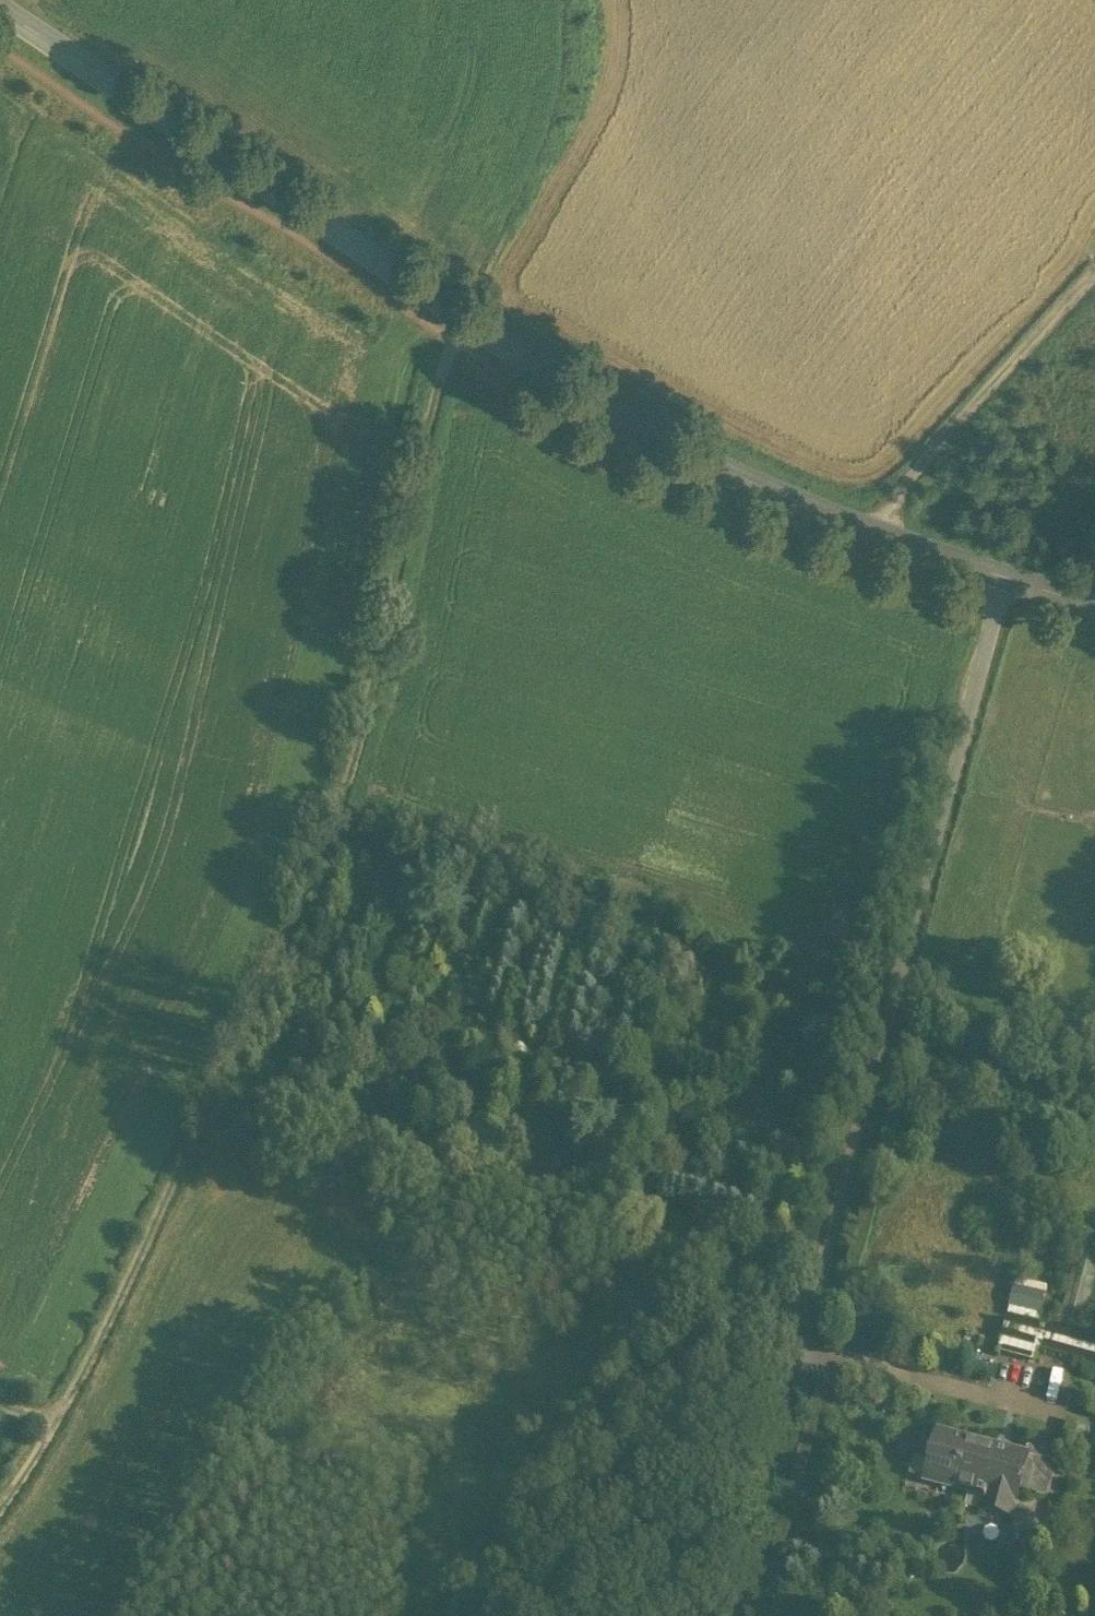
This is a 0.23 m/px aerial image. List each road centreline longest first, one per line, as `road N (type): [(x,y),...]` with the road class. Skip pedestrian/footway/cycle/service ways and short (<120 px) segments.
road 1 (track): [(0,1513),(76,1407),(183,1142),(249,1025),(331,840),(394,577),(402,503),(456,342)]
road 2 (secondary): [(1009,577),(796,501),(626,417),(0,7)]
road 3 (unclassified): [(1009,577),(733,1615)]

